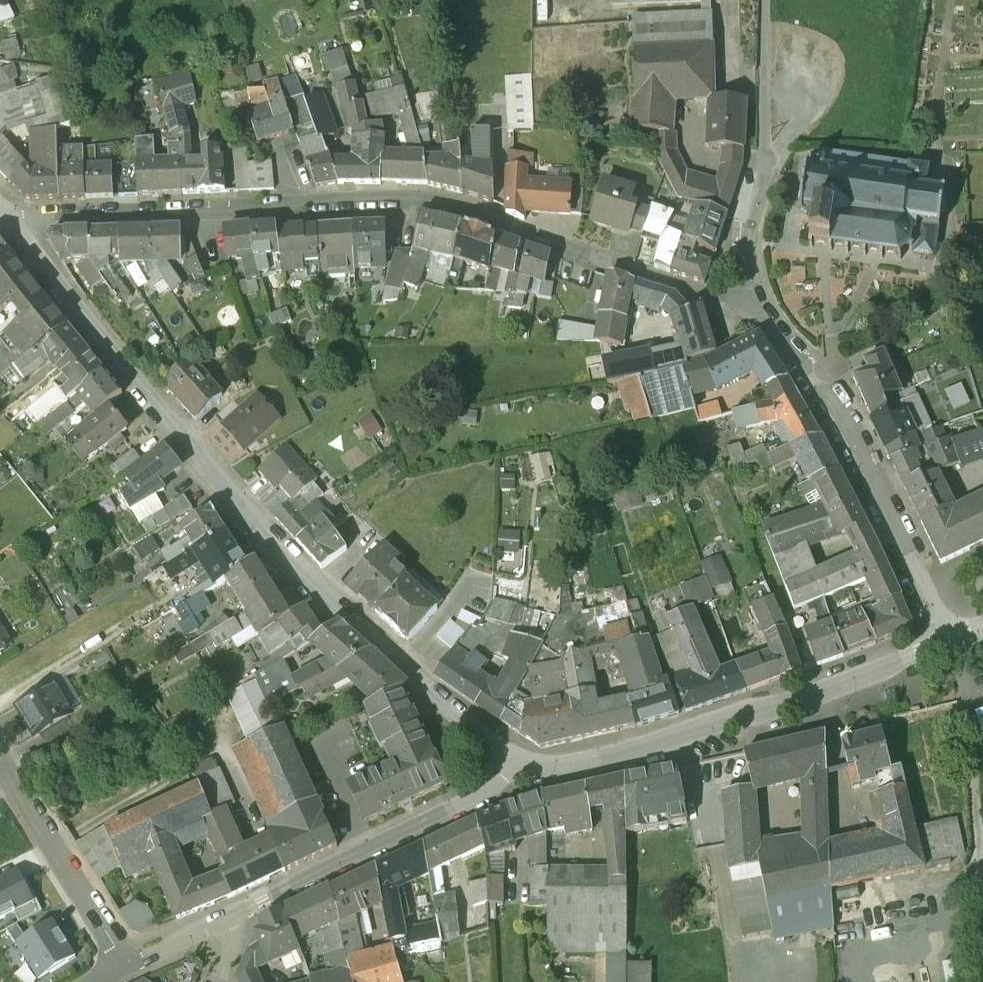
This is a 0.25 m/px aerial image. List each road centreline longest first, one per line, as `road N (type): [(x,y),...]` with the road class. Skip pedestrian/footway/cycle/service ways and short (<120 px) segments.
road 1 (residential): [(760,317),(459,206),(45,212),(18,228)]
road 2 (tertiary): [(550,772),(431,689),(215,480),(63,295),(18,228)]
road 3 (tertiary): [(954,645),(748,722),(550,772)]
road 4 (residential): [(954,645),(828,387),(760,317)]
road 5 (residential): [(550,772),(226,928)]
road 6 (residential): [(760,317),(747,241),(763,172),(769,0)]
road 7 (residential): [(123,973),(0,756)]

